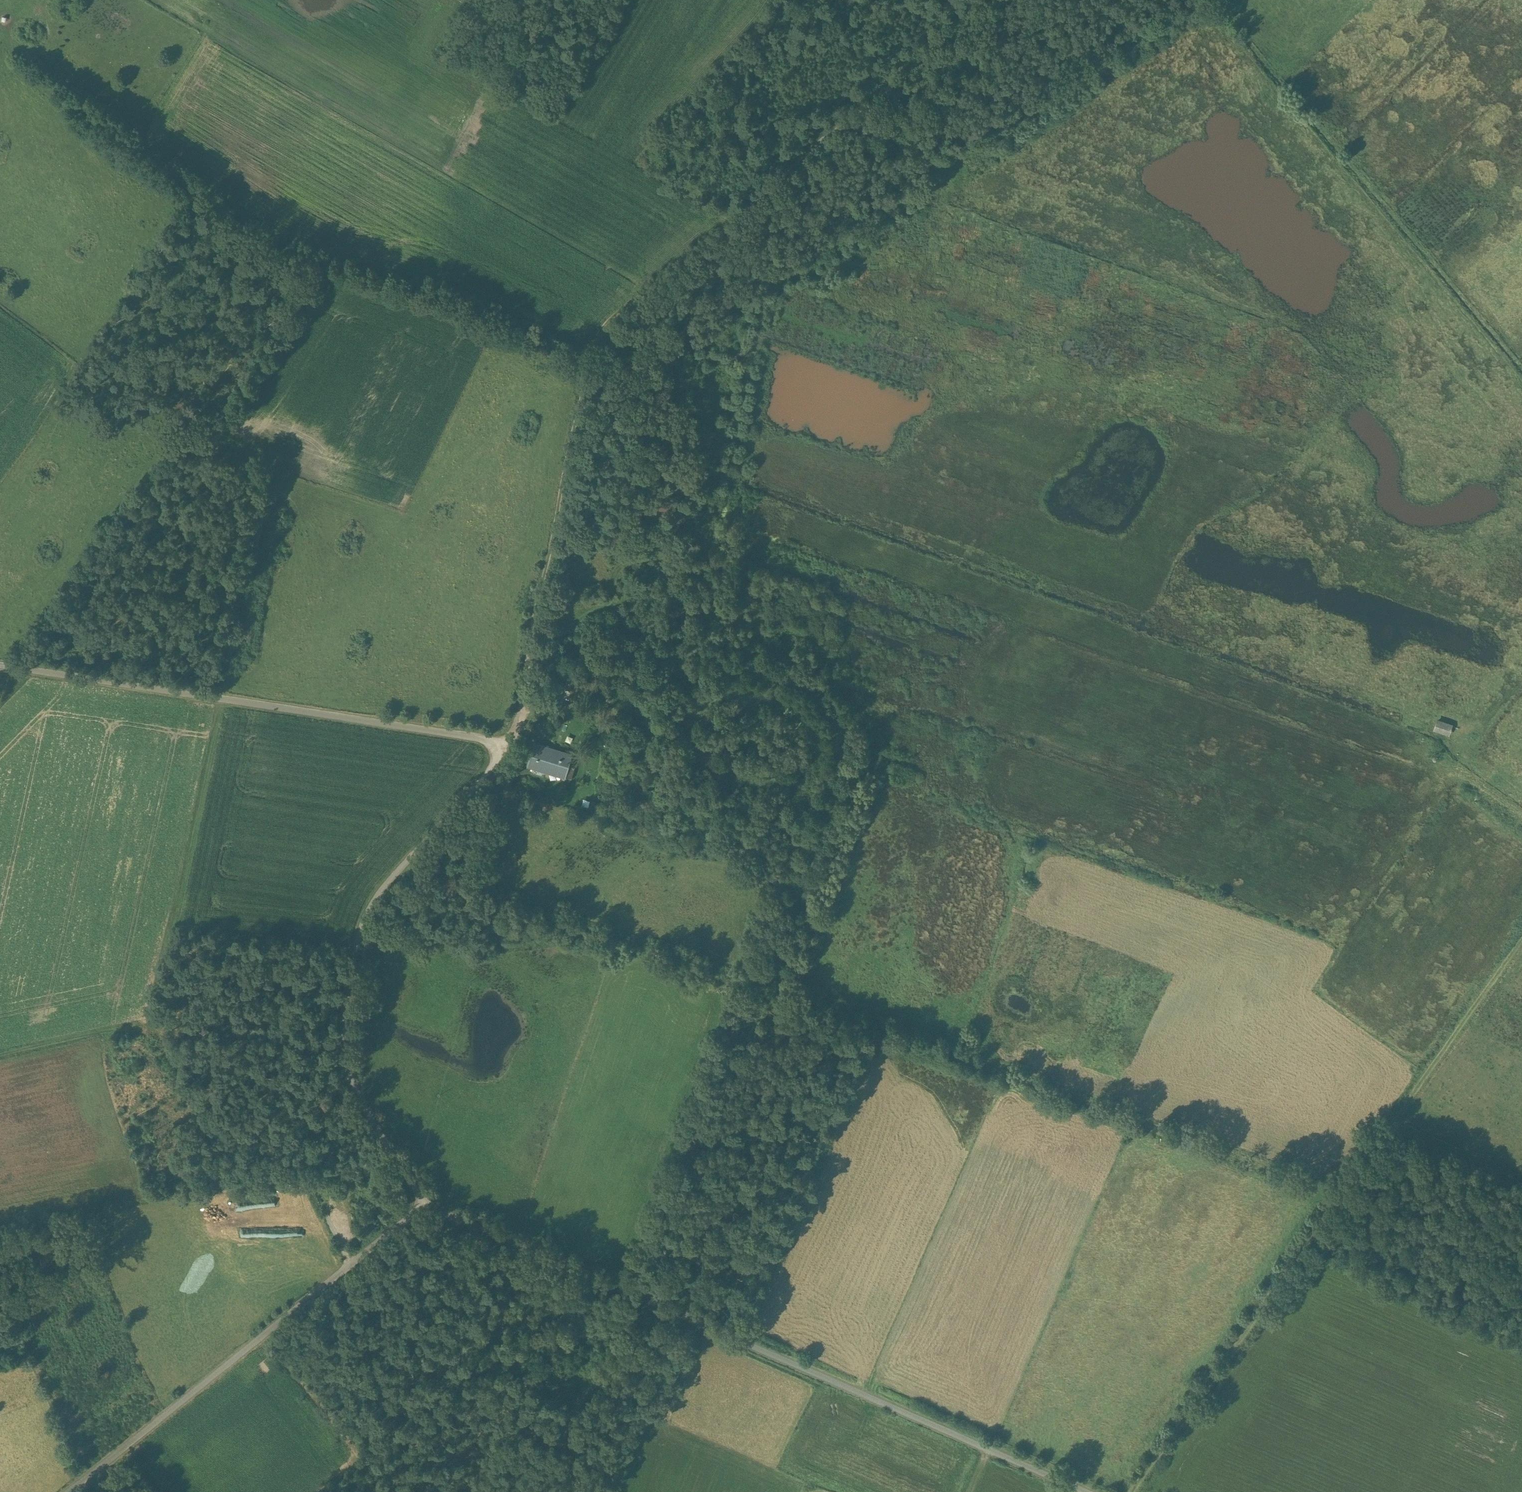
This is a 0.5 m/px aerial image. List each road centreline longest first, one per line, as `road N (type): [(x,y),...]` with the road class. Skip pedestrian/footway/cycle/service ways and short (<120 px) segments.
road 1 (unclassified): [(426,1203),(347,1073),(354,955),(384,884),(506,746),(0,665)]
road 2 (track): [(977,0),(590,346),(520,721),(506,746)]
road 3 (unclassified): [(1086,1491),(426,1203)]
road 4 (track): [(585,375),(324,273),(0,57)]
road 5 (track): [(0,1056),(152,1020),(220,698)]
road 6 (unclassified): [(70,1491),(426,1203)]
road 7 (track): [(857,108),(954,197)]

